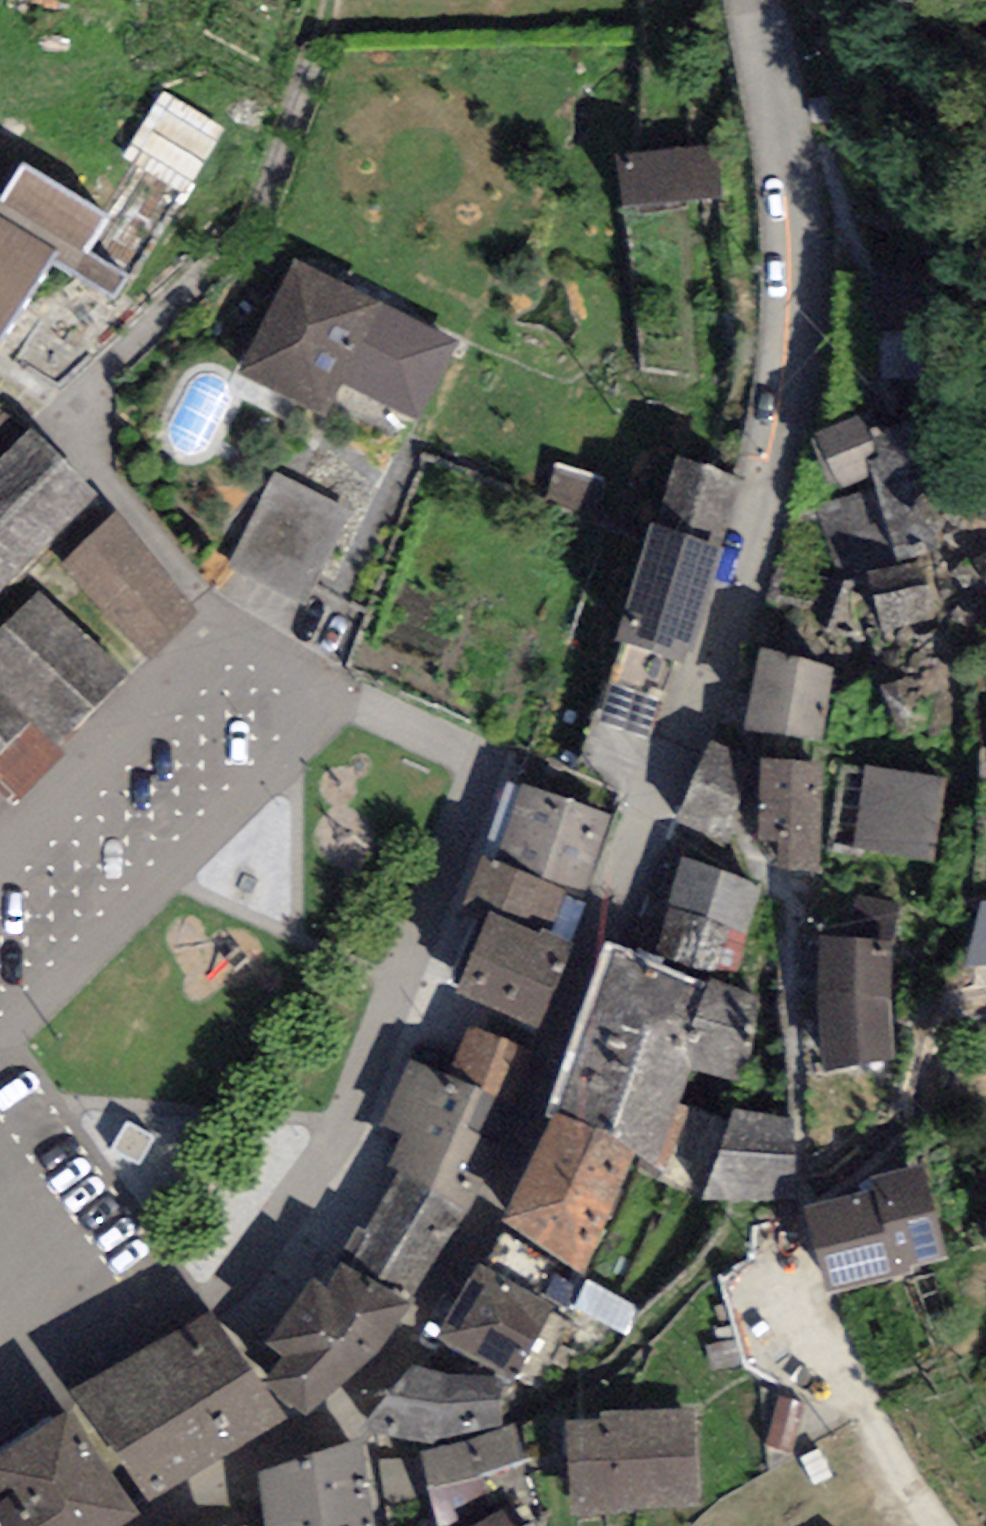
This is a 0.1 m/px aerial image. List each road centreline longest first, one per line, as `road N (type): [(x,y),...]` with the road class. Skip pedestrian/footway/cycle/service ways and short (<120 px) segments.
road 1 (residential): [(752,0),(802,248),(792,371),(754,523),(703,676),(560,1025),(382,1378),(334,1426),(165,1525)]
road 2 (residential): [(204,1297),(263,1263),(288,1226),(471,791),(467,762),(449,749),(336,695)]
road 3 (residential): [(0,1050),(336,695)]
road 4 (residential): [(336,695),(227,621),(0,846)]
road 5 (residential): [(801,1208),(784,1242),(829,1353),(941,1525)]
road 6 (residential): [(204,1297),(84,1318),(0,1310)]

